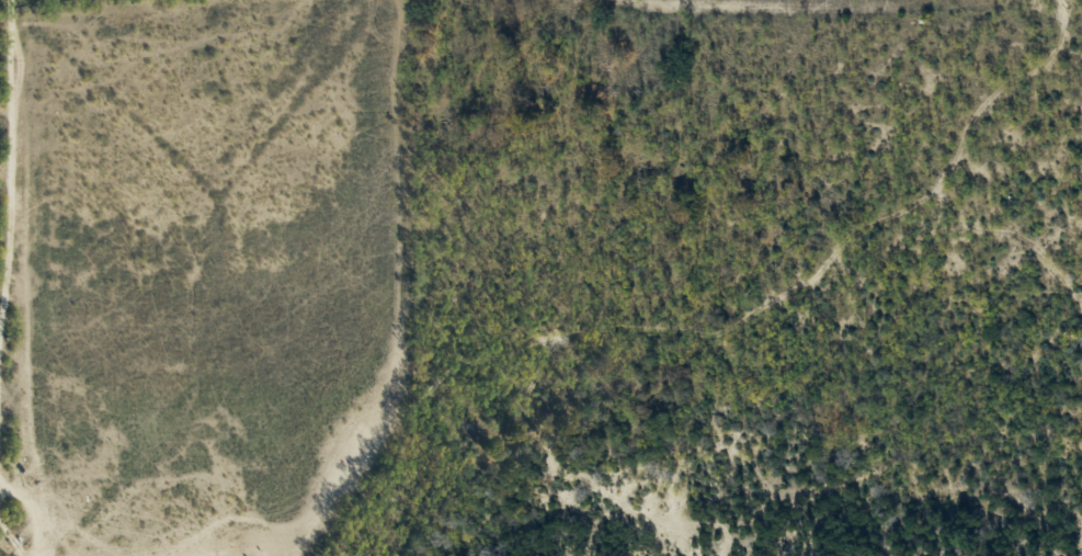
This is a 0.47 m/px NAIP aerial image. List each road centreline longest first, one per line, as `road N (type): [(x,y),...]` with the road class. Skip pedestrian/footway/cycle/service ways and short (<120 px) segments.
road 1 (residential): [(20,555),(32,451),(5,211),(16,0)]

